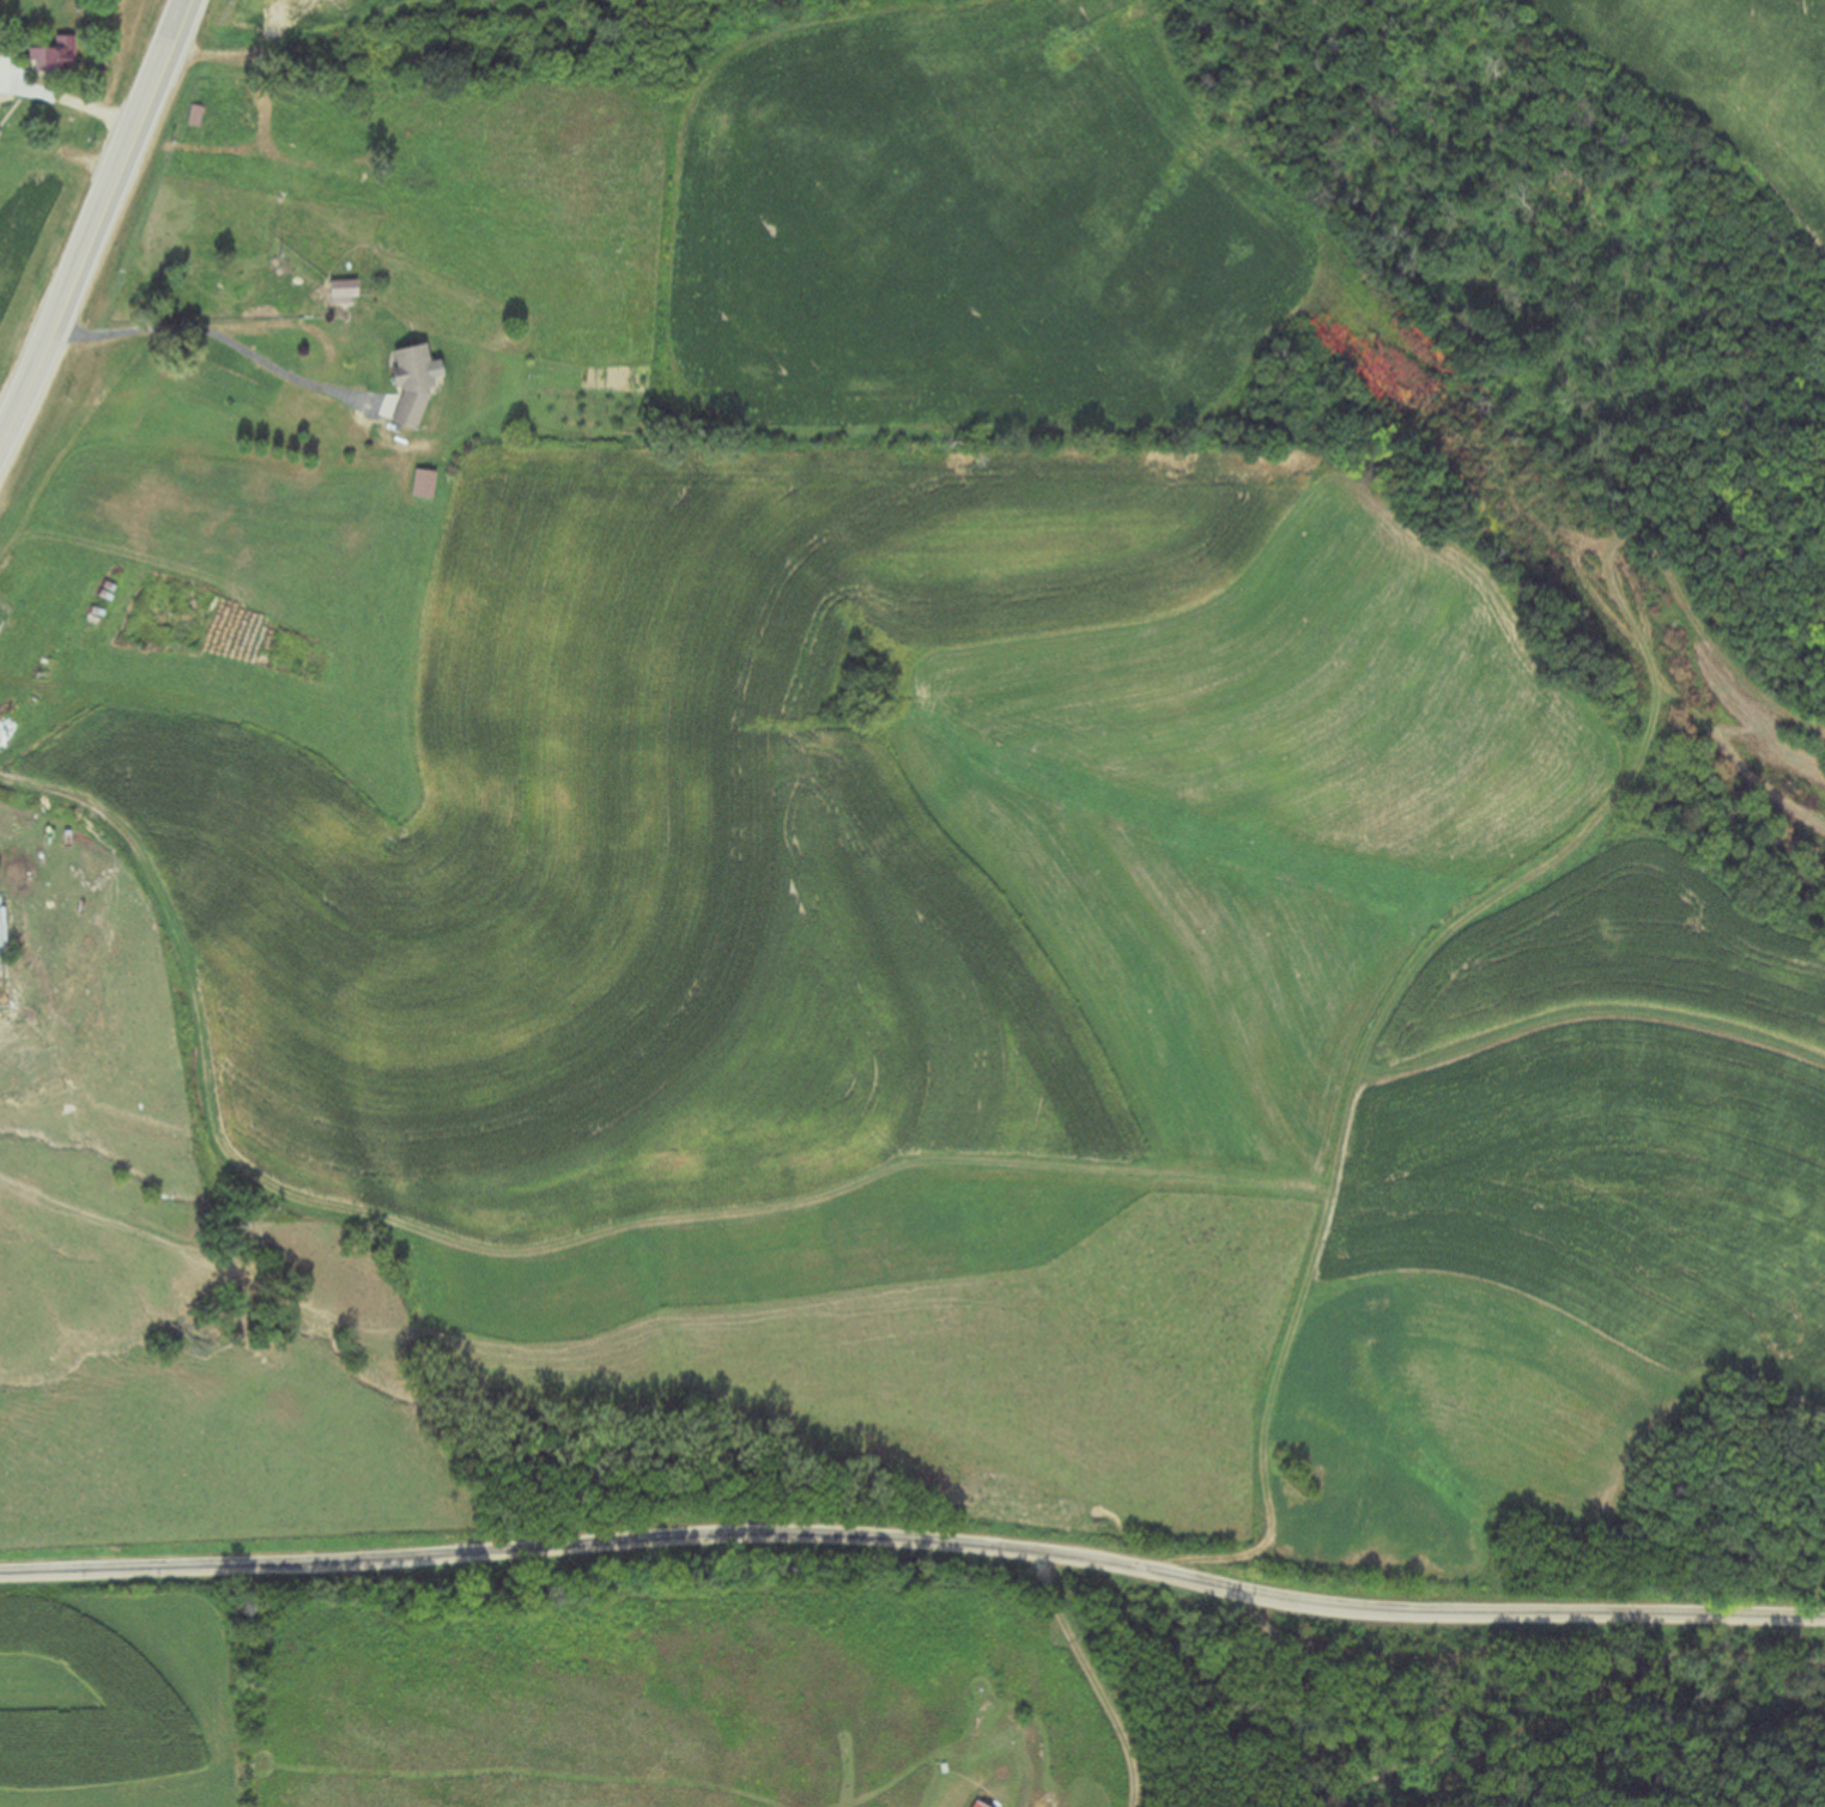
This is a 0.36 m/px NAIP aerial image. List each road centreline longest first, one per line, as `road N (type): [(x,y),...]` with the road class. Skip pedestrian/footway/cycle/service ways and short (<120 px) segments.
road 1 (residential): [(0,1573),(316,1568),(703,1534),(861,1536),(1015,1548),(1374,1614),(1824,1613)]
road 2 (primary): [(0,445),(189,0)]

